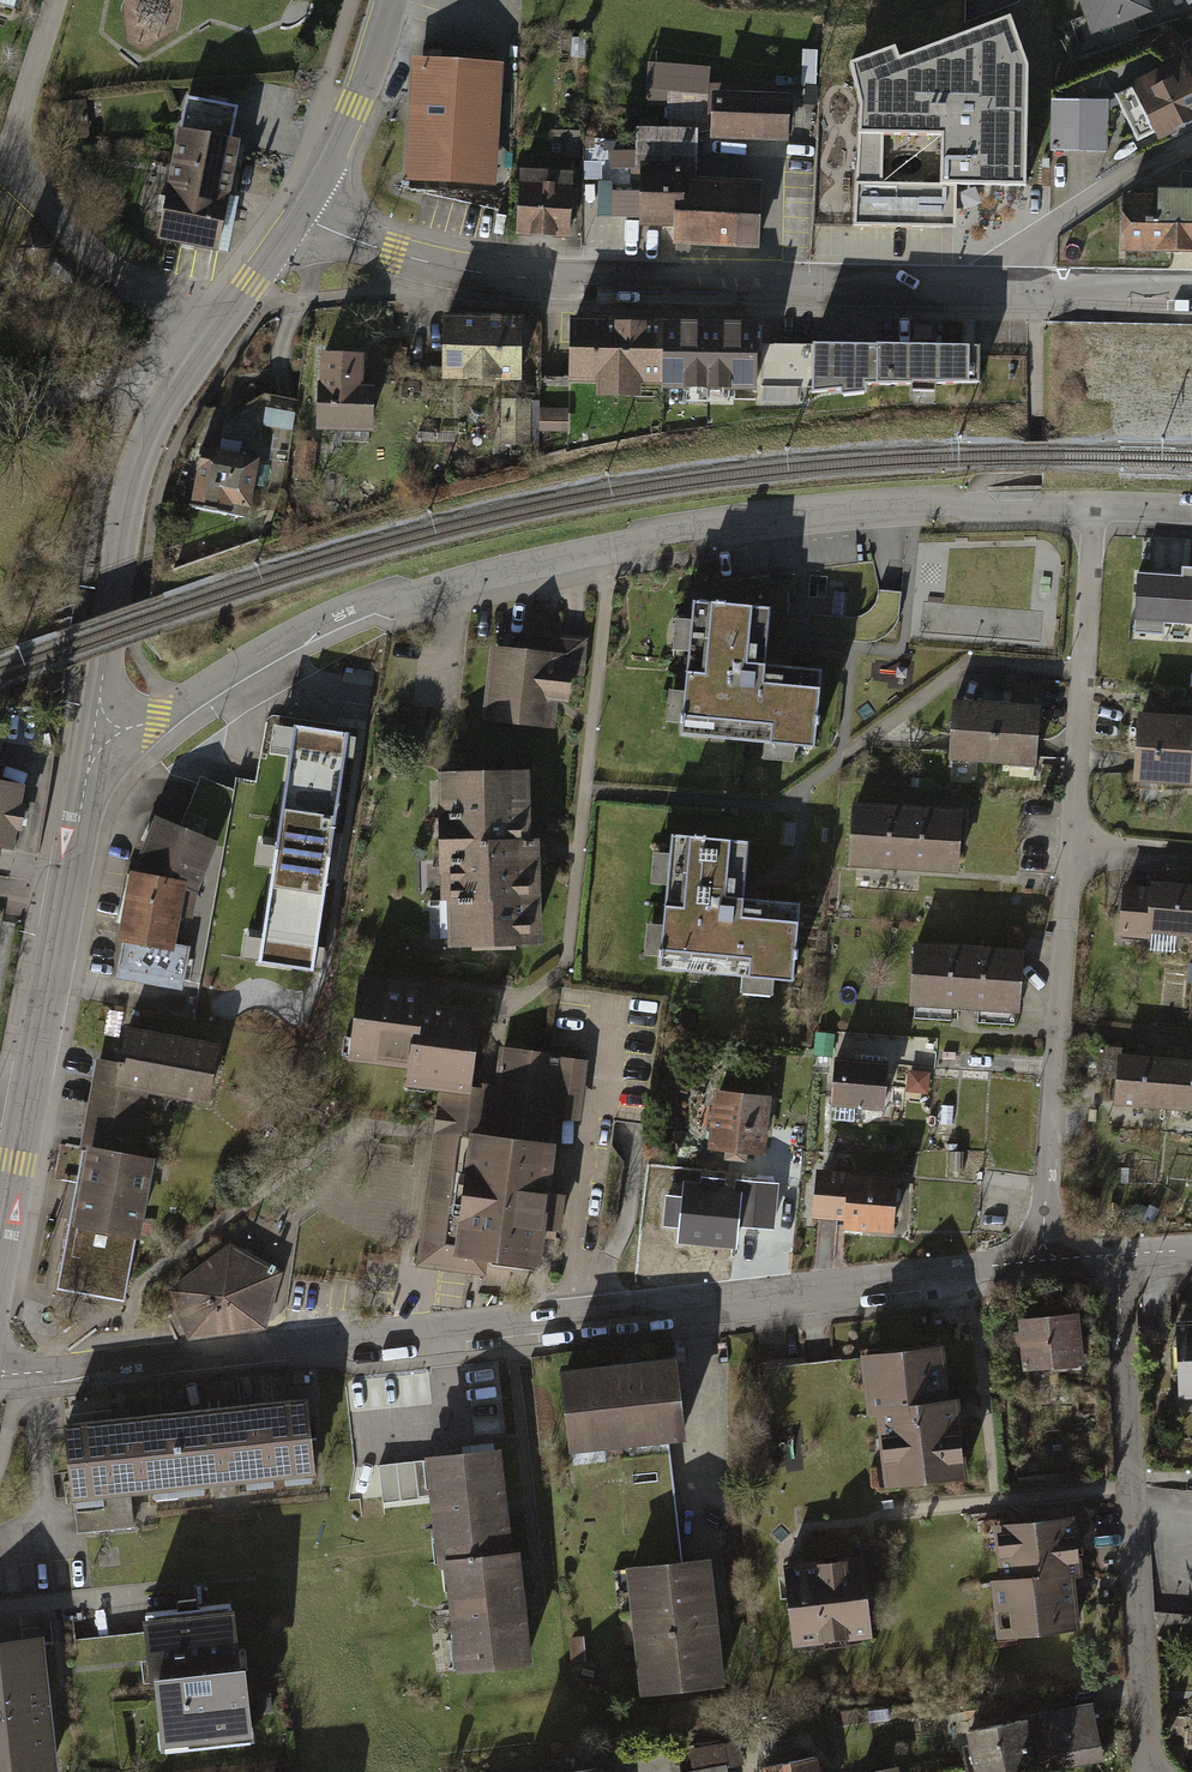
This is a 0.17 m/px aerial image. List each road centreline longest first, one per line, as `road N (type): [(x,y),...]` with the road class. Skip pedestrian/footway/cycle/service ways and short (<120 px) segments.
road 1 (residential): [(0,1377),(1043,1267)]
road 2 (residential): [(1093,507),(867,506),(611,546),(440,589),(311,635),(157,723),(93,734)]
road 3 (residential): [(297,214),(395,253),(495,275),(979,288)]
road 4 (tertiary): [(0,1279),(93,734)]
road 5 (residential): [(1122,1258),(1149,1771)]
road 6 (residential): [(1073,851),(1043,1267)]
road 7 (tertiary): [(93,734),(139,457),(163,405),(207,345)]
road 8 (residential): [(1093,507),(1073,851)]
road 9 (residential): [(207,345),(119,282),(7,170)]
road 10 (residential): [(979,288),(1106,191),(1191,148)]
road 11 (tertiary): [(297,214),(353,106),(390,0)]
road 12 (residential): [(979,288),(1191,291)]
road 13 (residential): [(7,170),(56,0)]
road 14 (tertiary): [(207,345),(297,214)]
road 15 (residential): [(0,1610),(142,1595)]

